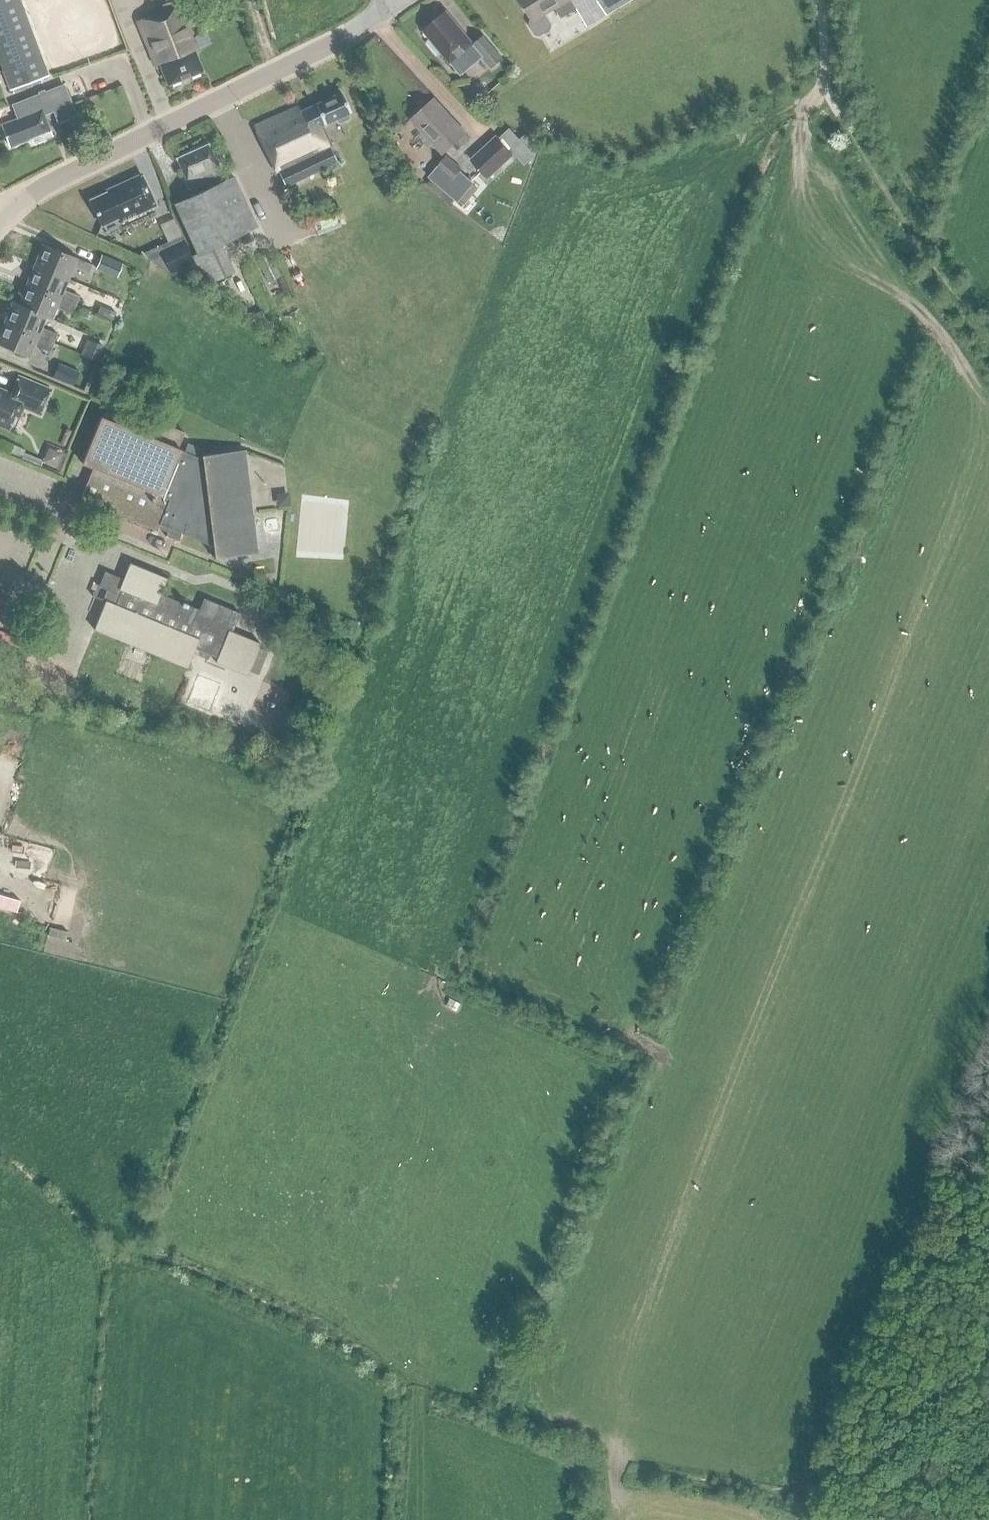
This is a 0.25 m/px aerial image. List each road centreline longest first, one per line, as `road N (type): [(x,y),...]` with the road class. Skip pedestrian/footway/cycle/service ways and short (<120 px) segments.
road 1 (unclassified): [(0,220),(100,158),(404,1)]

